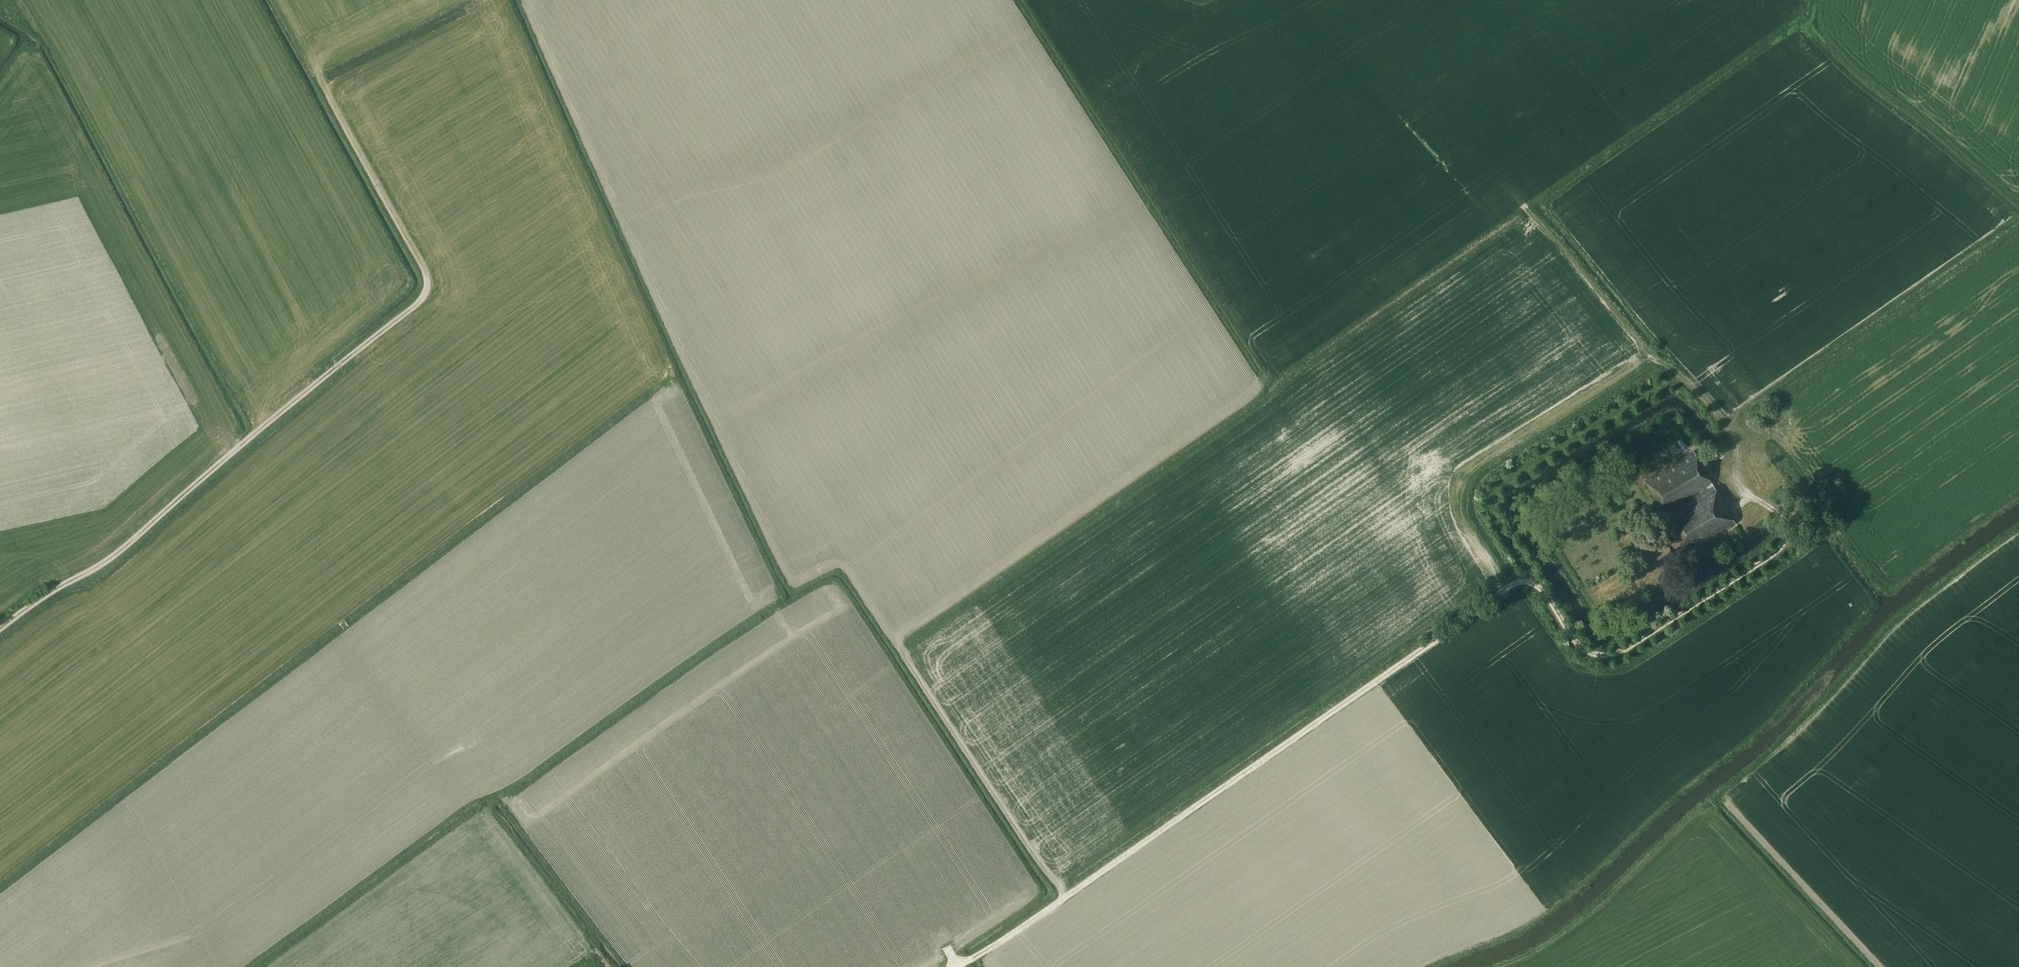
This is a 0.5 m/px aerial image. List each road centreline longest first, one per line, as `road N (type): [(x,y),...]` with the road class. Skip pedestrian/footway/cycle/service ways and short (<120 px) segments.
road 1 (track): [(965,963),(1512,583),(1543,588),(1582,646),(1603,654),(1622,649),(1789,533),(1749,466)]
road 2 (track): [(0,632),(107,563),(425,291),(417,254),(329,95),(335,83),(504,0)]
road 3 (track): [(1713,799),(1773,751),(1905,611),(2018,525)]

